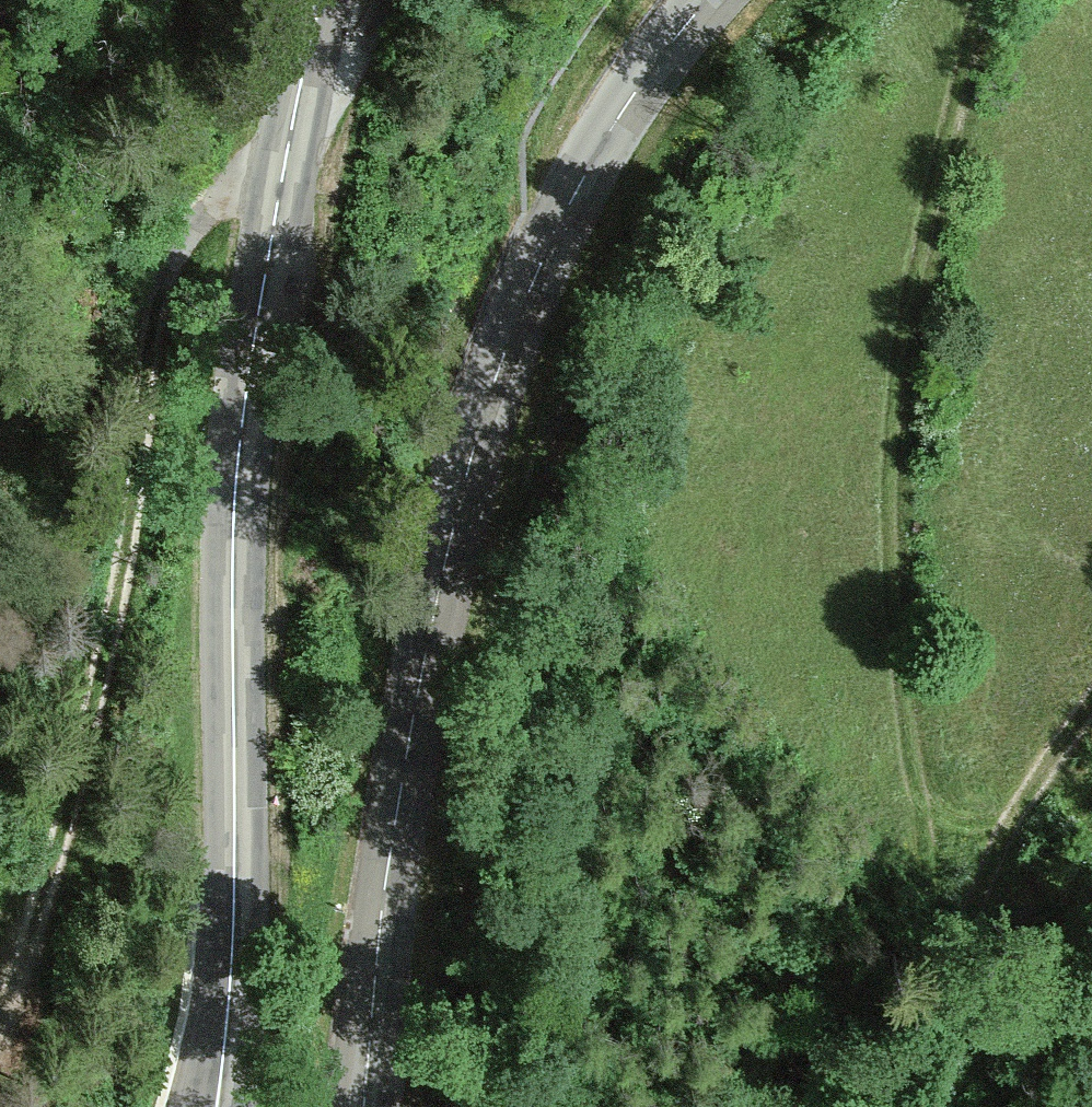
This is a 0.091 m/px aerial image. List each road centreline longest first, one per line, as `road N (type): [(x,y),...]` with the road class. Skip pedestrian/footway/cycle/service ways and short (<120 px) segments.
road 1 (tertiary): [(367,1106),(413,714),(480,430),(604,138),(704,0)]
road 2 (secondary): [(323,0),(239,467),(232,591),(238,773),(216,1106)]
road 3 (track): [(987,0),(897,434),(896,546),(946,1018)]
road 4 (track): [(1091,702),(966,952),(946,1018)]

